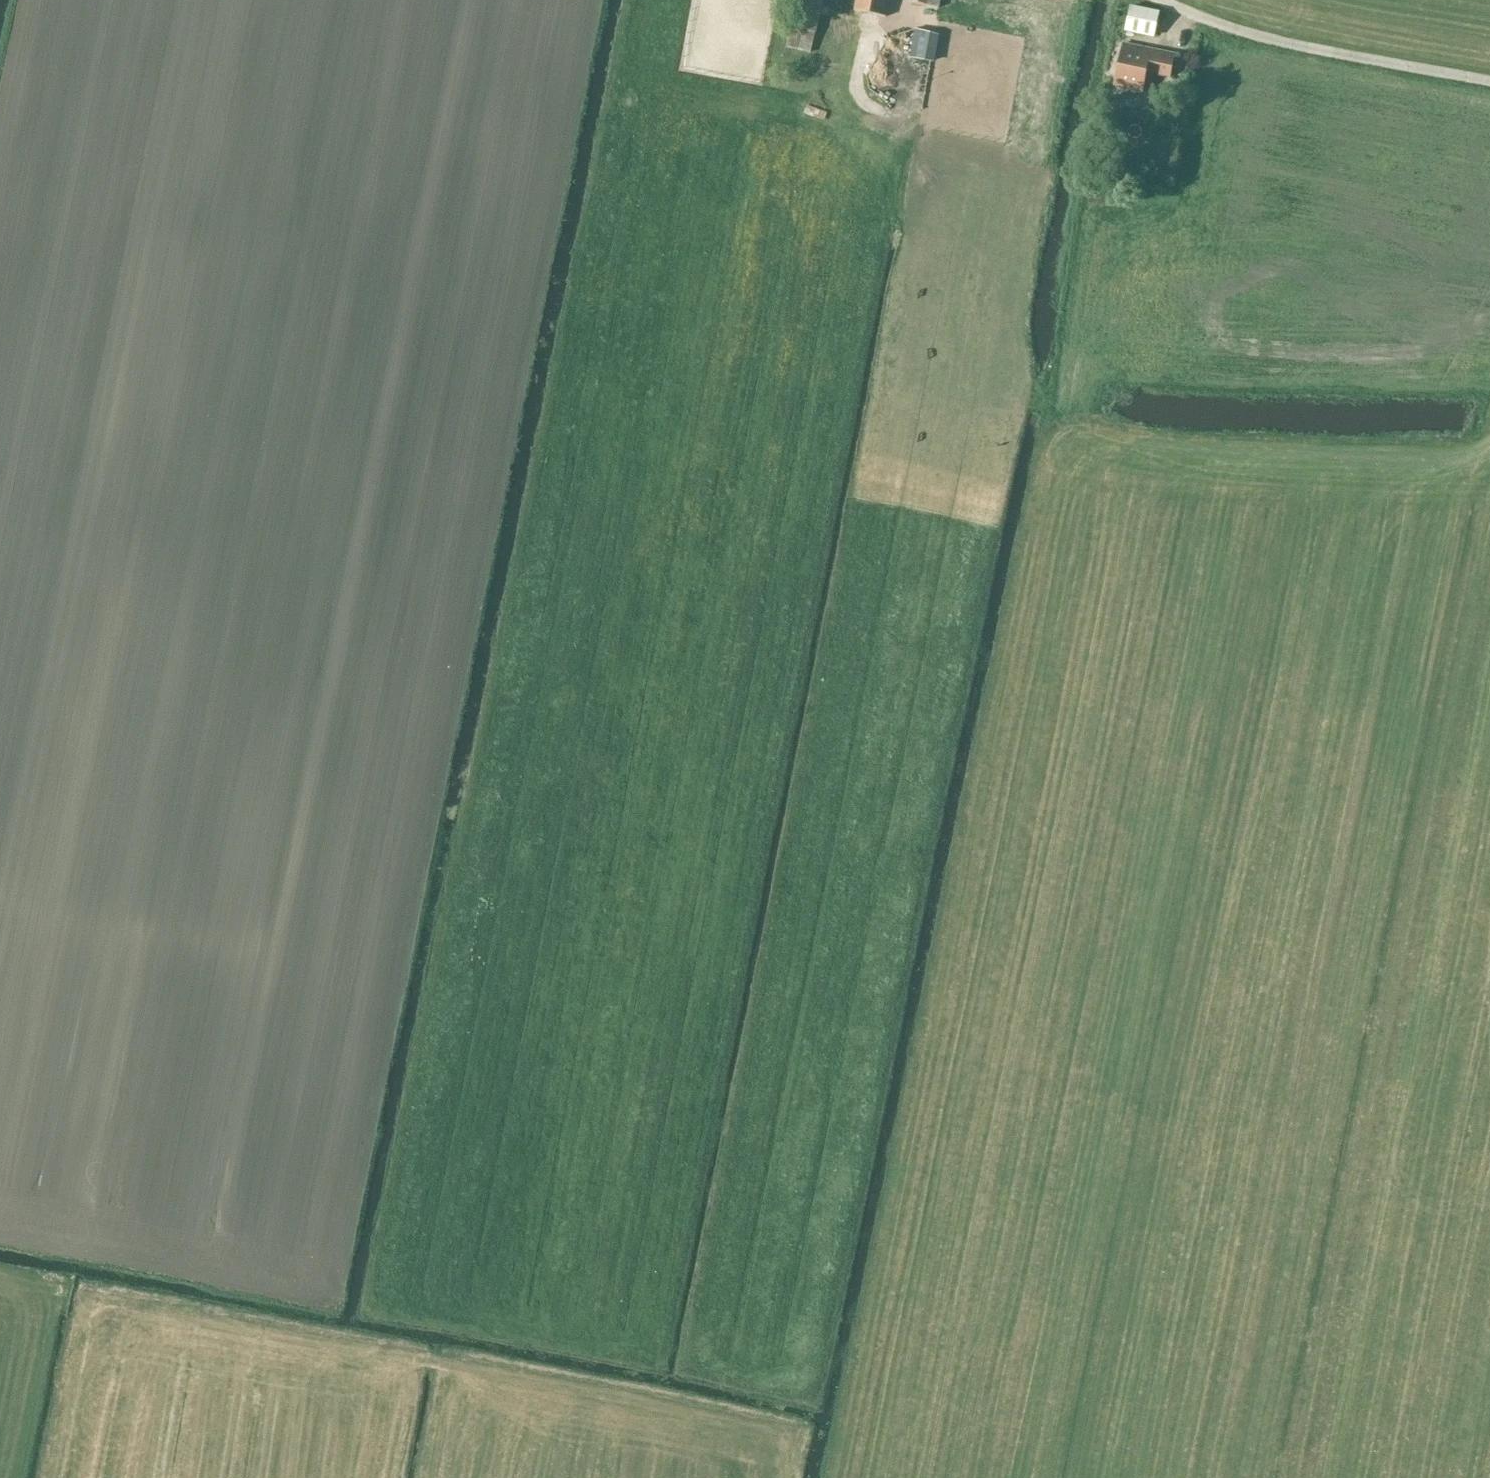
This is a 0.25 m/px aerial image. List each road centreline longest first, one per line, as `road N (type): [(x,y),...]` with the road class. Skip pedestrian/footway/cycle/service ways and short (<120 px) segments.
road 1 (unclassified): [(1489,80),(1169,0)]

